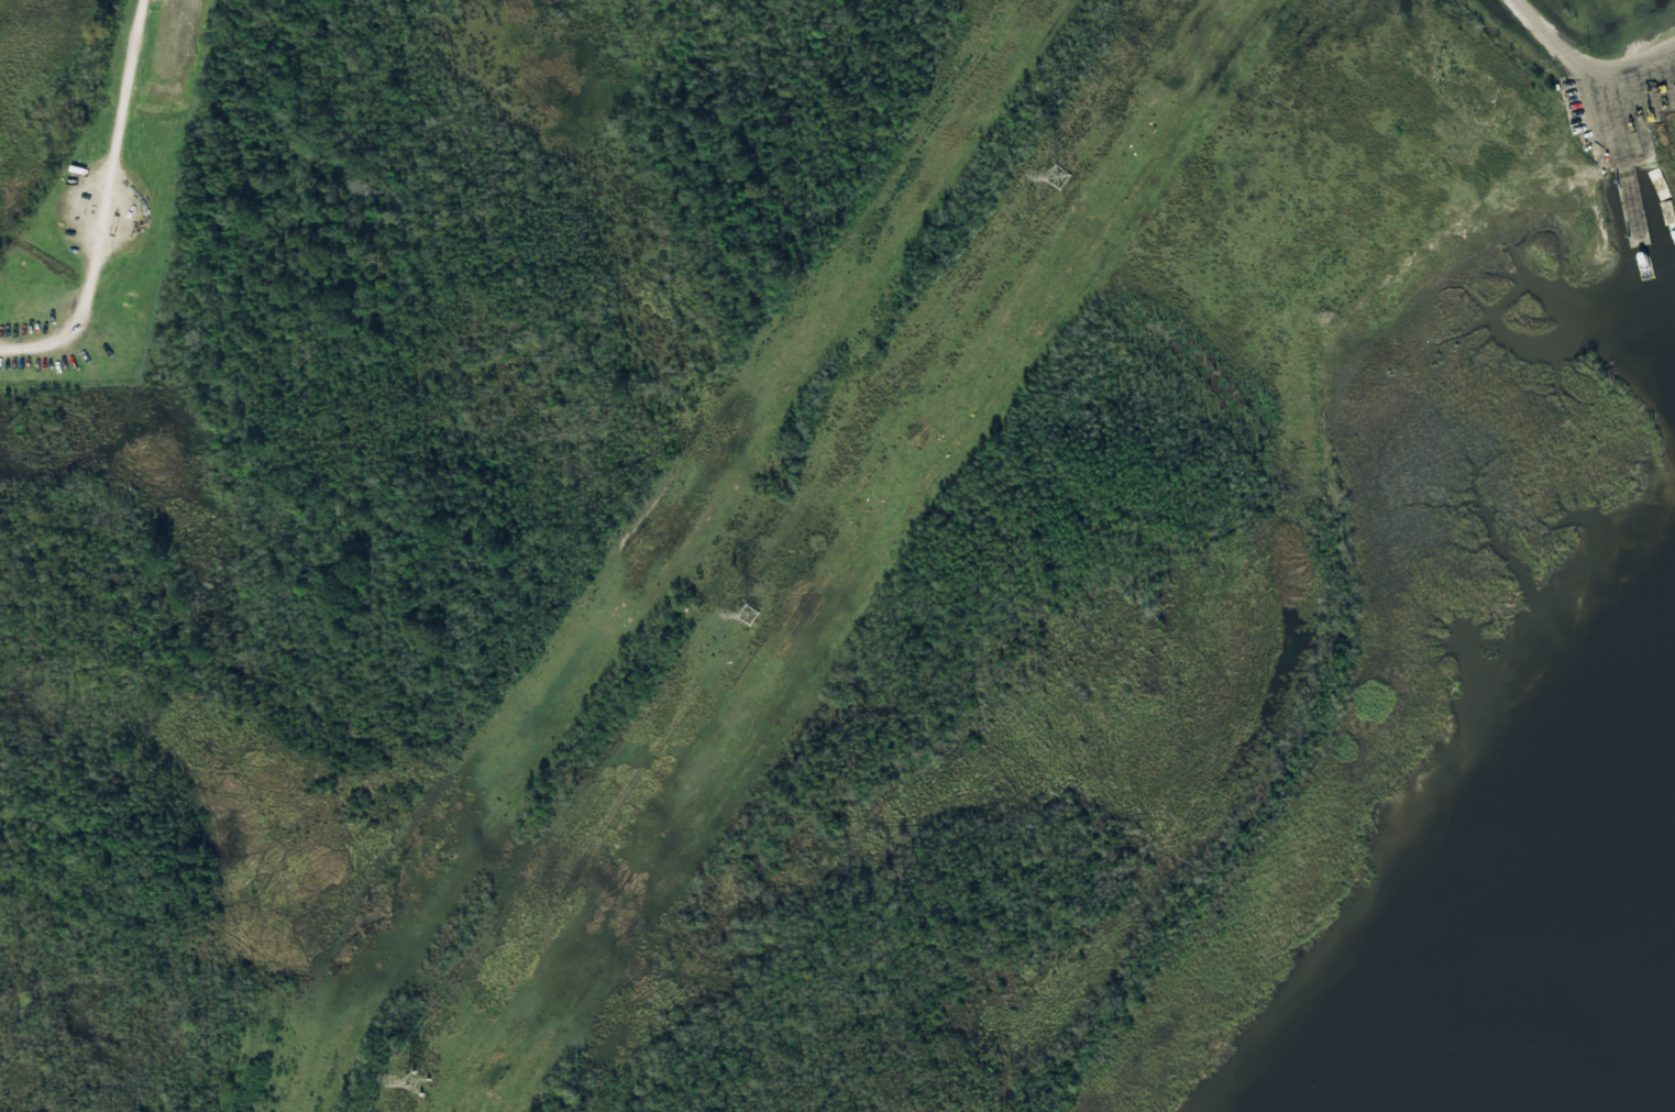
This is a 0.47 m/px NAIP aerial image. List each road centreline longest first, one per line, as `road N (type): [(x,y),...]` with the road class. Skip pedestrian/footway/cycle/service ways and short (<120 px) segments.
road 1 (residential): [(1674,44),(1627,67),(1589,73),(1511,0)]

